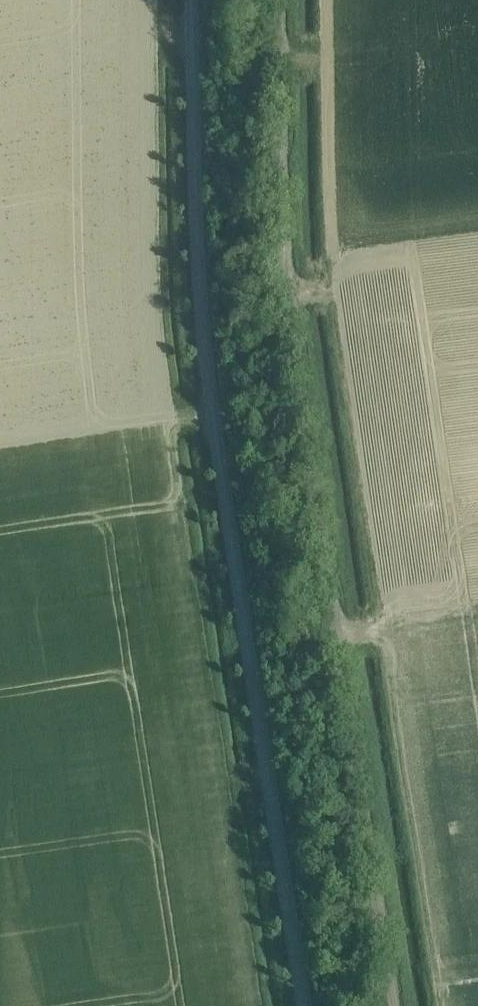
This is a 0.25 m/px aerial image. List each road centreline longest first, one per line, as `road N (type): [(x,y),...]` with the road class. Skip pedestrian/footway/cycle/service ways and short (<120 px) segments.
road 1 (unclassified): [(305,1005),(200,315),(195,0)]
road 2 (track): [(389,1005),(300,442),(290,336),(285,0)]

